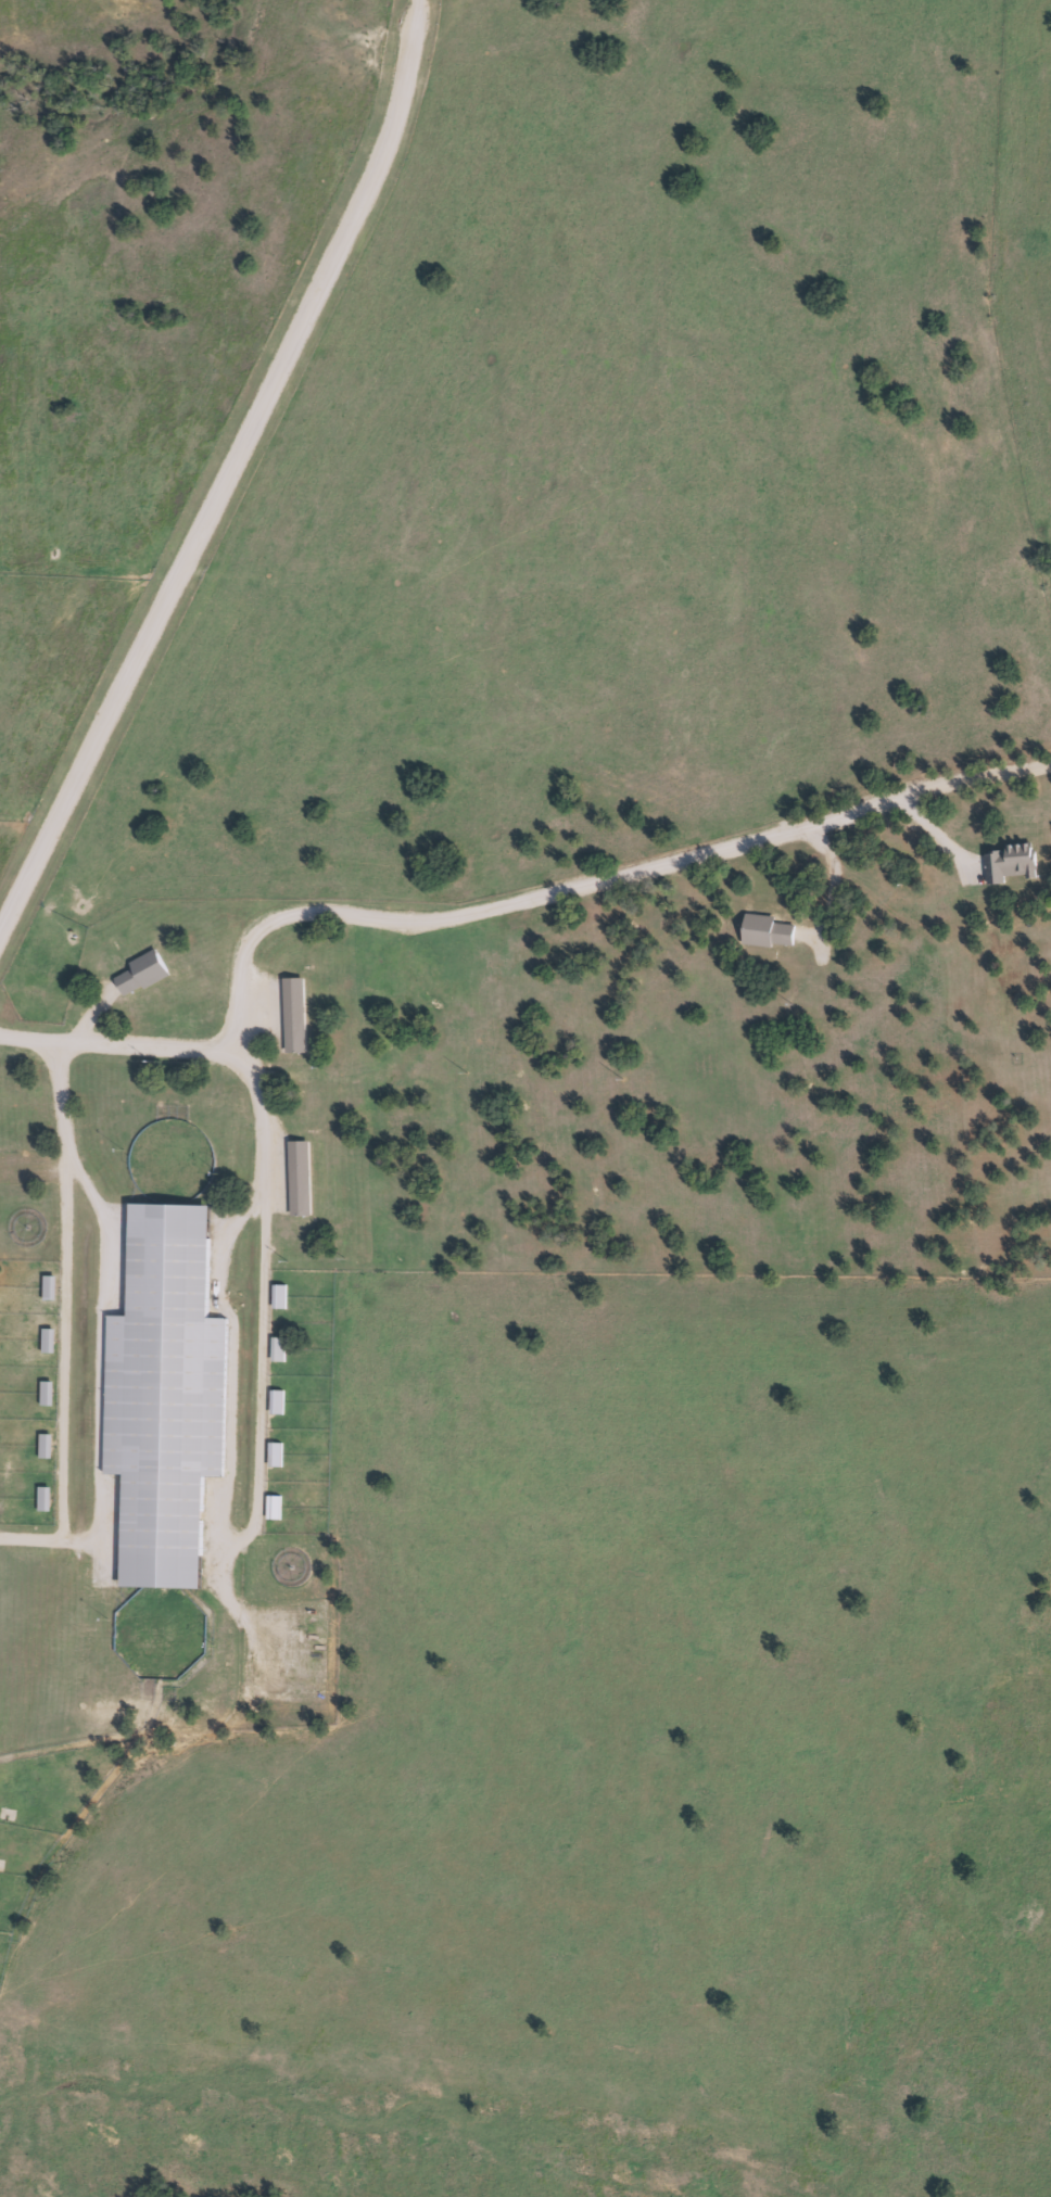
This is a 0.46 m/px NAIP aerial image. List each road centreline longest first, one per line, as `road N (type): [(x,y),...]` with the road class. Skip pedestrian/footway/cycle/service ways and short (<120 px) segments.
road 1 (residential): [(0,932),(454,0)]

